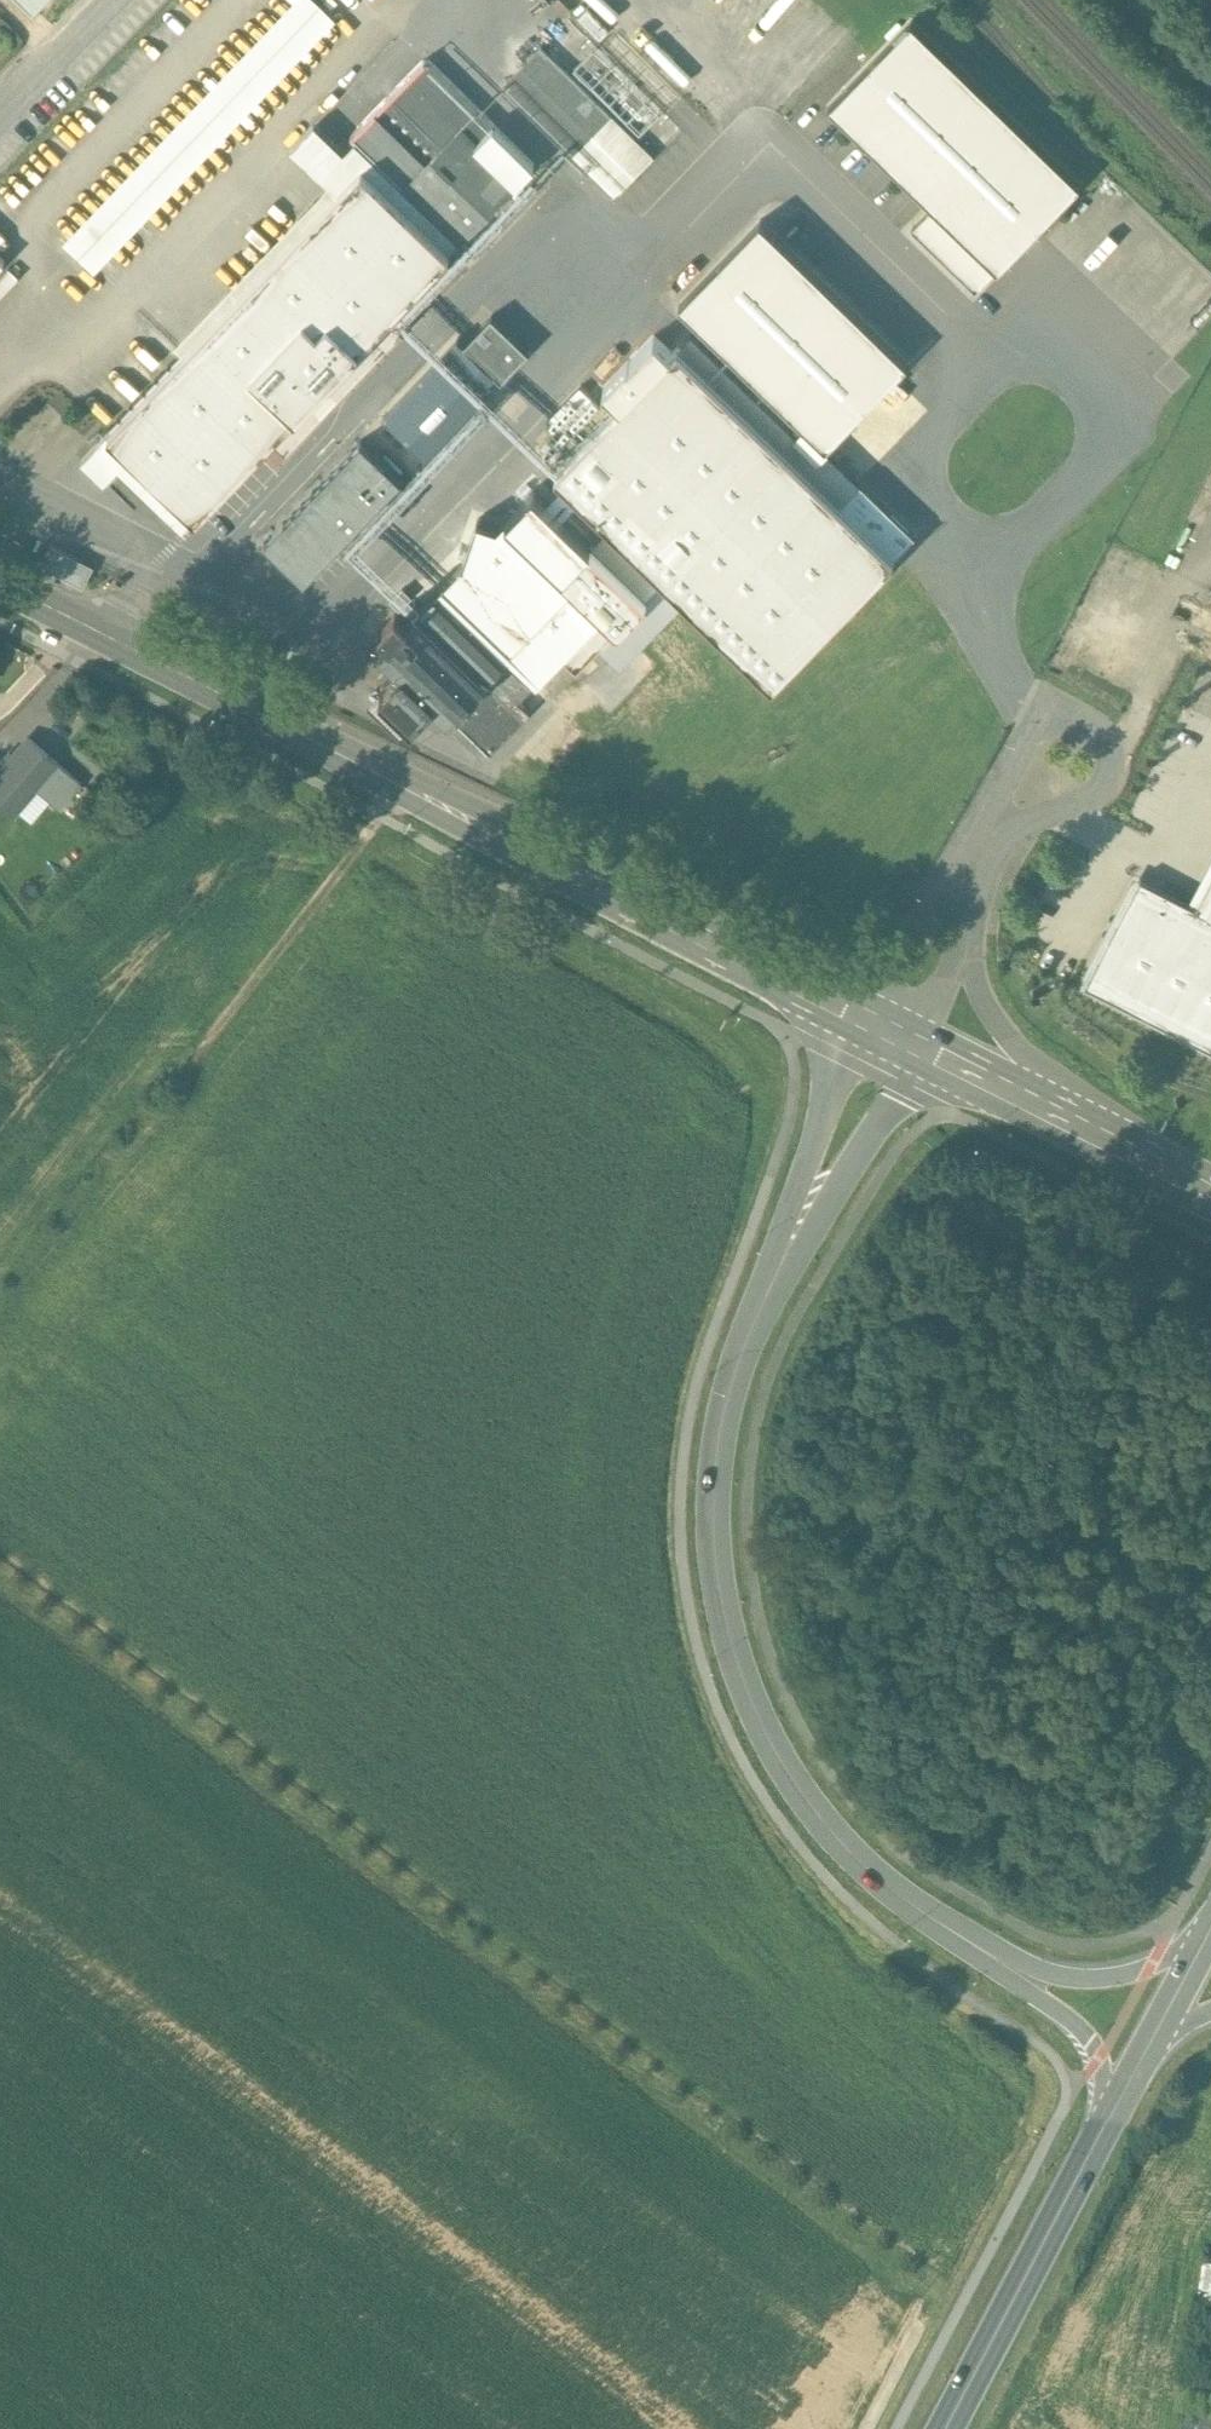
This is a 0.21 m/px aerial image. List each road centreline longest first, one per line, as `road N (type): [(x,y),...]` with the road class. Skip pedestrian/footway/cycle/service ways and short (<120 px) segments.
road 1 (tertiary): [(0,585),(899,1024)]
road 2 (primary): [(938,1916),(885,1874),(790,1762),(722,1587),(723,1456),(762,1336),(899,1024)]
road 3 (unclassified): [(1210,1184),(1002,1028),(973,939),(987,856)]
road 4 (primary): [(899,1024),(1210,1185)]
road 5 (primary): [(1106,2119),(945,2428)]
road 6 (unclassified): [(1000,831),(1012,784),(1044,721),(1064,713),(1096,729),(1115,754),(1106,786),(1029,821)]
road 7 (primary): [(1210,1911),(1155,1958),(1119,1971),(1036,1960),(938,1916)]
road 8 (primary): [(938,1916),(1039,1986),(1105,2053),(1106,2119)]
road 9 (unclassified): [(899,1024),(987,856)]
road 10 (track): [(870,2428),(926,2315)]

